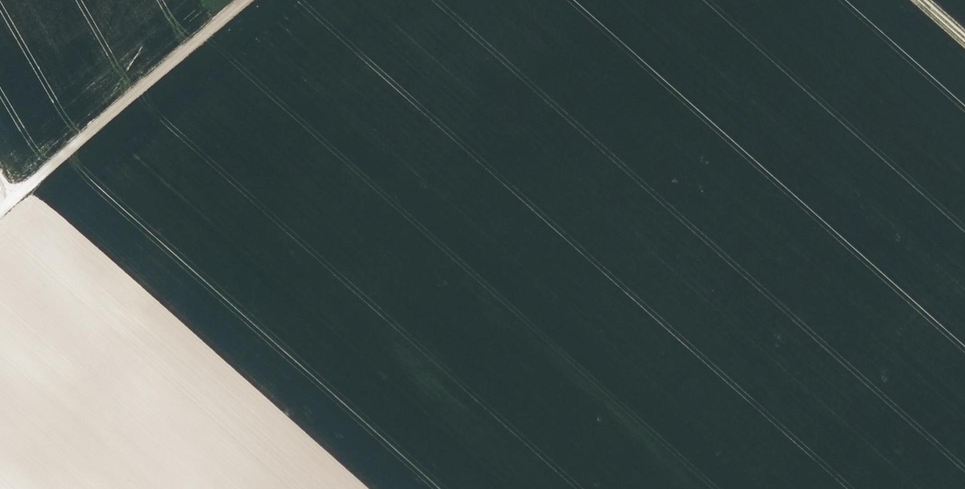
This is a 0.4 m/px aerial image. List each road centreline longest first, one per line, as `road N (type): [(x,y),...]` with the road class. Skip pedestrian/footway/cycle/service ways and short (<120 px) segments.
road 1 (track): [(240,0),(0,215)]

